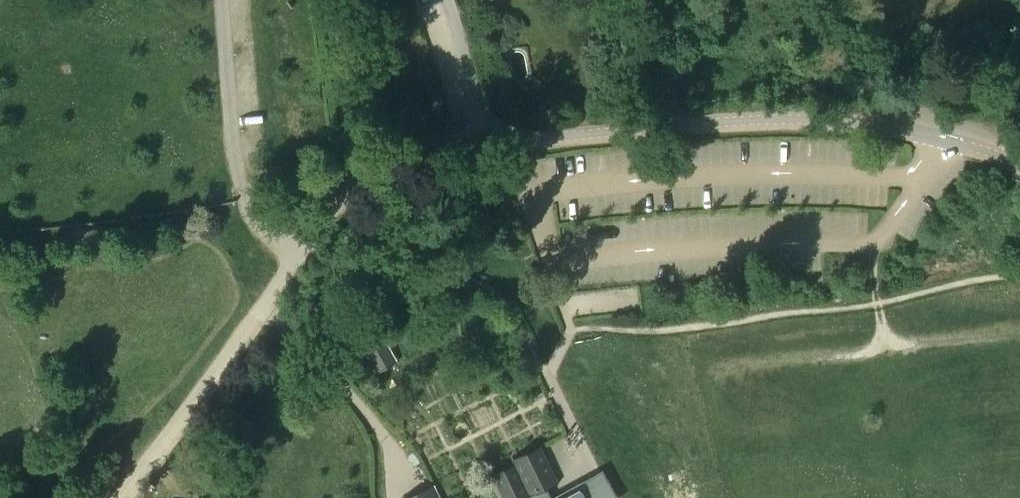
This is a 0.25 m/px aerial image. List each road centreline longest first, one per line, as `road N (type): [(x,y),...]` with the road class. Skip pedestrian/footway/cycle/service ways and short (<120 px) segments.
road 1 (unclassified): [(1019,165),(864,123),(722,122),(490,139)]
road 2 (track): [(117,497),(377,159)]
road 3 (track): [(221,0),(242,196),(270,235),(298,255)]
road 4 (track): [(377,159),(335,0)]

